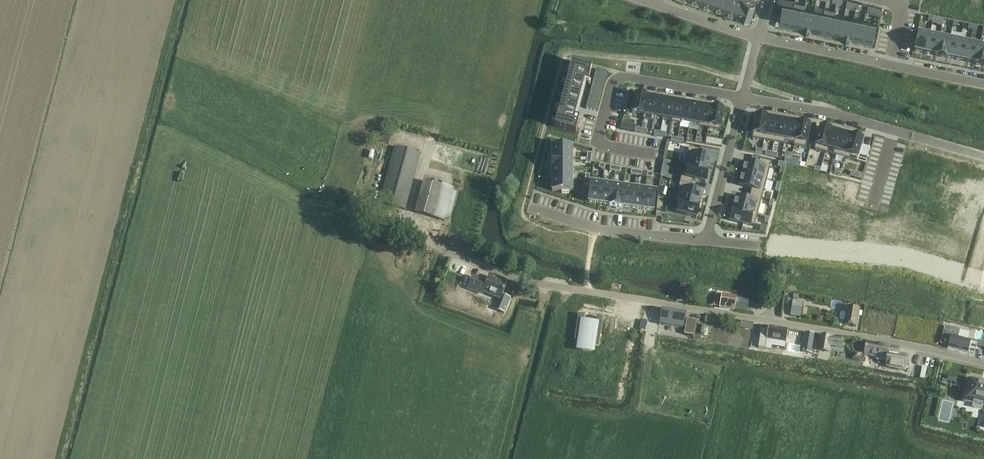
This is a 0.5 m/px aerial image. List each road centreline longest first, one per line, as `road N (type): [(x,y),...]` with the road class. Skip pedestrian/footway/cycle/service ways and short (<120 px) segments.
road 1 (residential): [(983,361),(536,283),(447,250)]
road 2 (residential): [(706,240),(891,254),(983,281)]
road 3 (residential): [(743,97),(983,156)]
road 4 (residential): [(983,83),(757,39)]
road 5 (residential): [(531,206),(598,230),(706,240)]
road 6 (residential): [(706,240),(743,97)]
road 7 (residential): [(757,39),(637,0)]
road 8 (residential): [(620,78),(743,97)]

